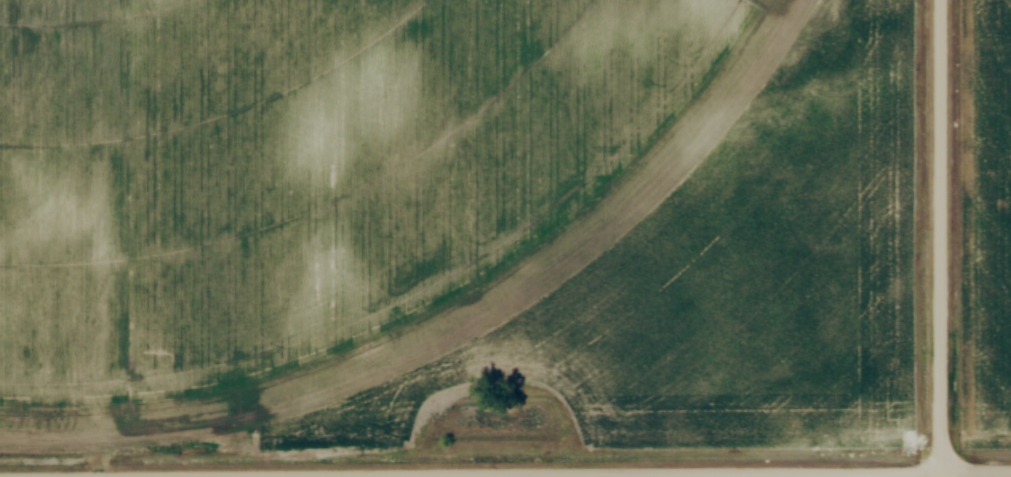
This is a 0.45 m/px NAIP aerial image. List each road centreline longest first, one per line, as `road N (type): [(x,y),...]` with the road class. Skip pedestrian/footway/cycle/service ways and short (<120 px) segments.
road 1 (residential): [(22,476),(1010,471)]
road 2 (residential): [(940,0),(941,476)]

